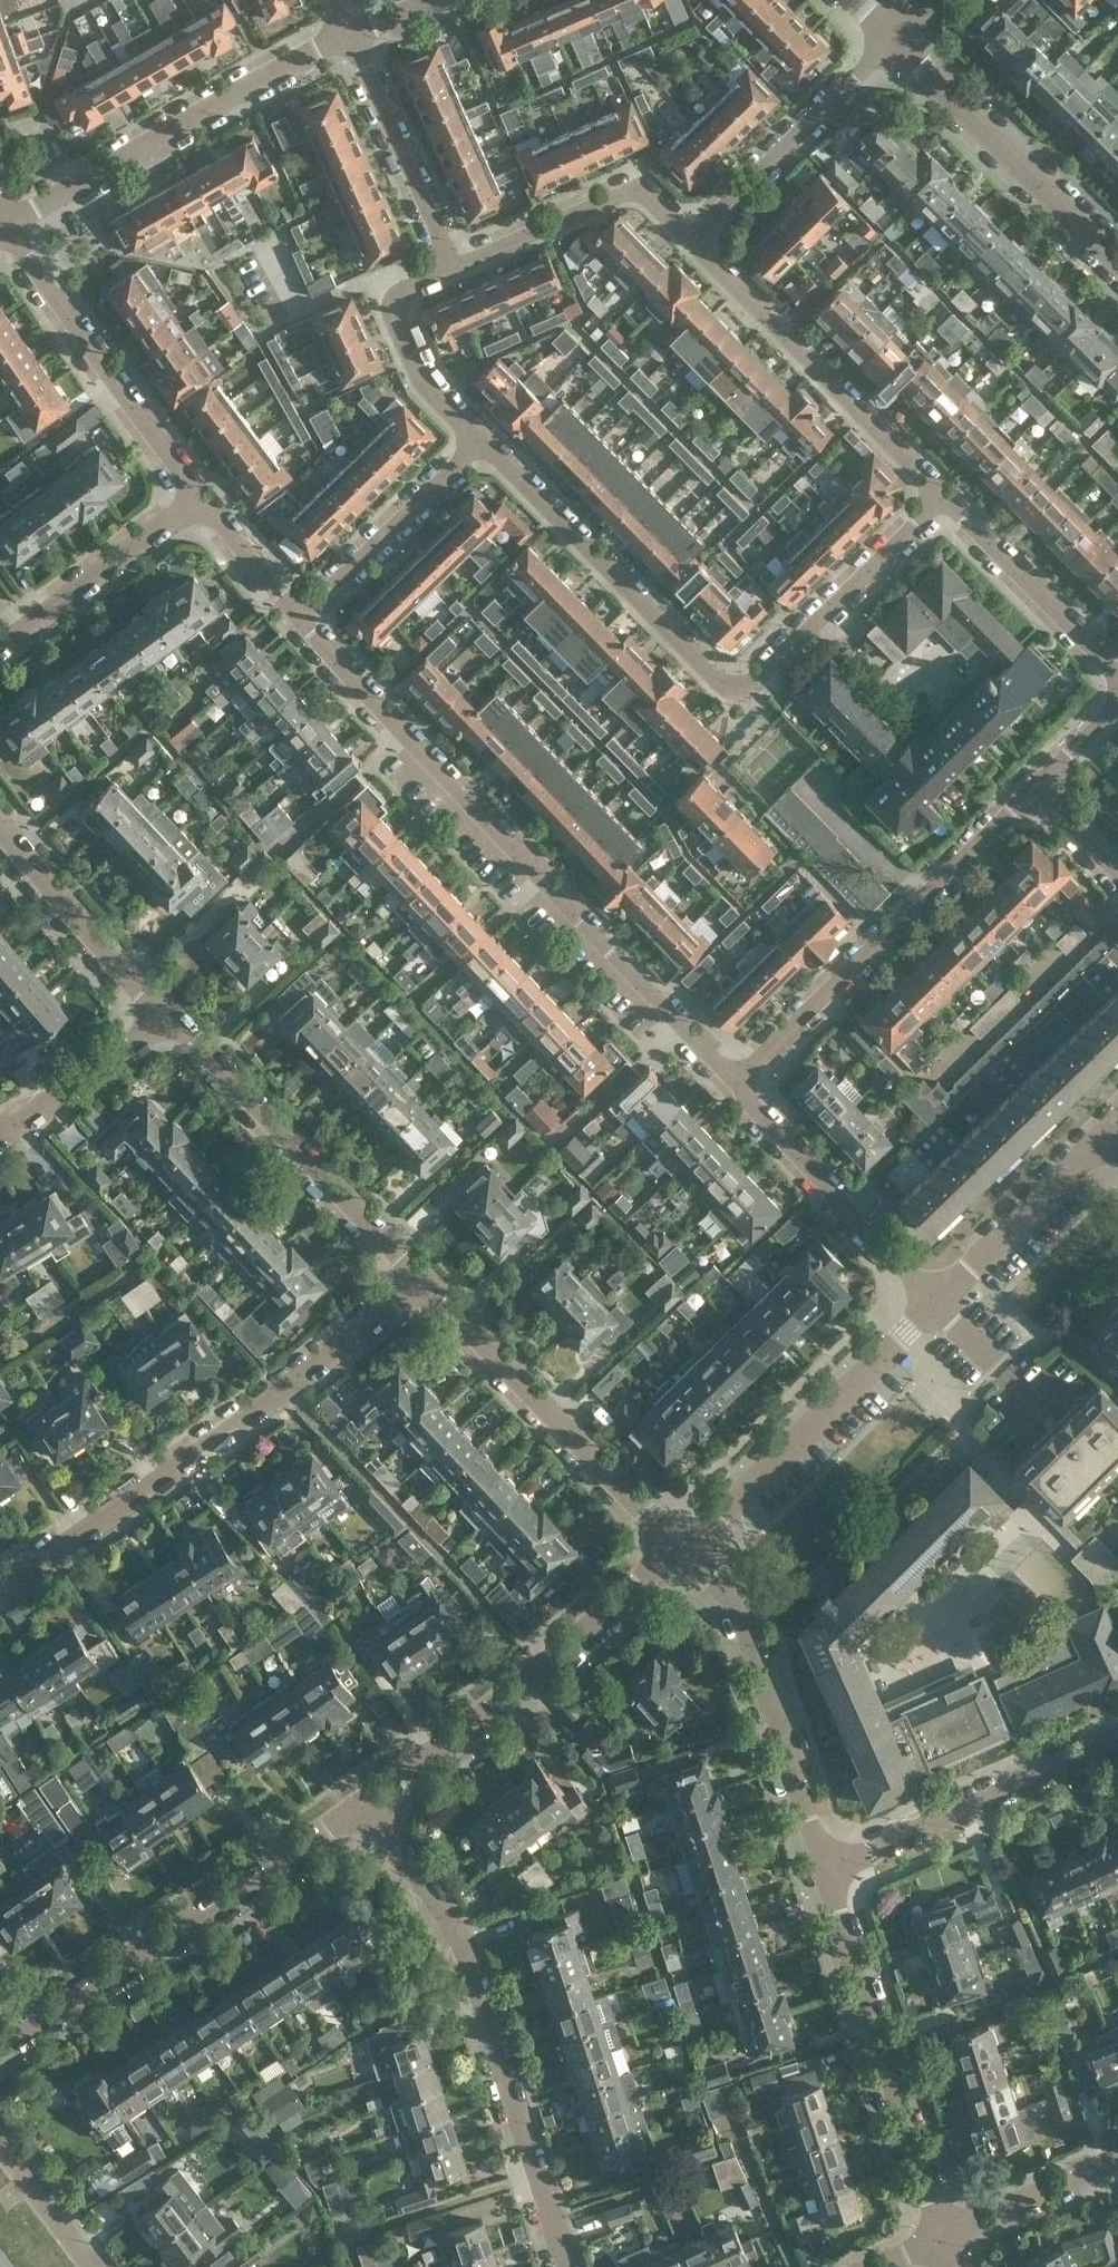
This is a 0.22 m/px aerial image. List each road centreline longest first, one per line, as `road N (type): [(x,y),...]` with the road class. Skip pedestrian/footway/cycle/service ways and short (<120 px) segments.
road 1 (residential): [(734,1082),(299,613)]
road 2 (residential): [(478,440),(727,685),(763,674),(940,495)]
road 3 (residential): [(0,1585),(426,1282)]
road 4 (residential): [(571,2266),(449,1908),(368,1803)]
road 5 (residential): [(0,2044),(368,1803)]
road 6 (residential): [(1035,790),(734,1082)]
road 7 (residential): [(368,1803),(681,1547)]
road 8 (residential): [(7,226),(344,34)]
road 9 (residential): [(934,2233),(825,1871)]
road 10 (residential): [(426,1282),(169,1014)]
road 11 (residential): [(681,1547),(426,1282)]
road 12 (residential): [(825,1871),(743,1610),(681,1547)]
road 13 (residential): [(940,495),(687,239)]
road 14 (residential): [(681,1547),(938,1303)]
road 15 (residential): [(201,504),(7,226)]
road 16 (residential): [(825,1871),(1117,1742)]
road 17 (residential): [(1117,258),(895,40)]
road 18 (residential): [(734,1082),(938,1303)]
road 19 (residential): [(687,239),(895,40)]
road 20 (residential): [(687,239),(651,198),(629,192),(454,268)]
road 21 (residential): [(344,34),(454,268)]
road 22 (residential): [(169,1014),(0,823)]
road 23 (residential): [(1117,676),(940,495)]
road 24 (residential): [(478,440),(299,613)]
road 25 (residential): [(0,644),(201,504)]
road 26 (residential): [(938,1303),(1108,1132)]
road 27 (residential): [(454,268),(406,286),(395,313),(421,374),(478,440)]
road 28 (residential): [(0,1136),(169,1014)]
road 29 (residential): [(934,2233),(1117,2153)]
road 30 (residential): [(938,1303),(1050,1416)]
road 31 (residential): [(104,2266),(14,2147)]
road 32 (residential): [(299,613),(201,504)]
road 33 (residential): [(1035,790),(1117,700)]
road 34 (residential): [(1117,878),(1035,790)]

